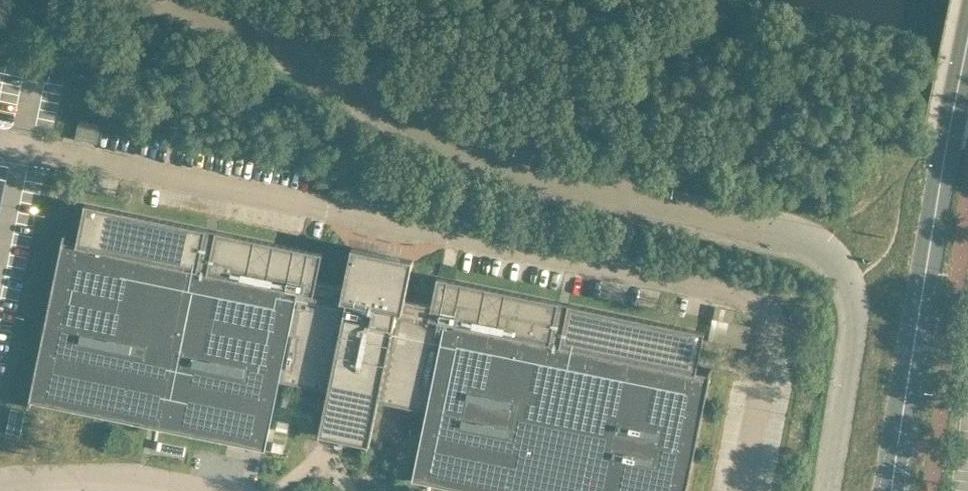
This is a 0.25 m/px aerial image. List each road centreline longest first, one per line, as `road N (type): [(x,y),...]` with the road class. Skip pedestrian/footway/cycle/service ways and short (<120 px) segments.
road 1 (unclassified): [(829,490),(858,312),(851,284),(816,242),(485,154),(196,0)]
road 2 (secondary): [(894,490),(967,75)]

